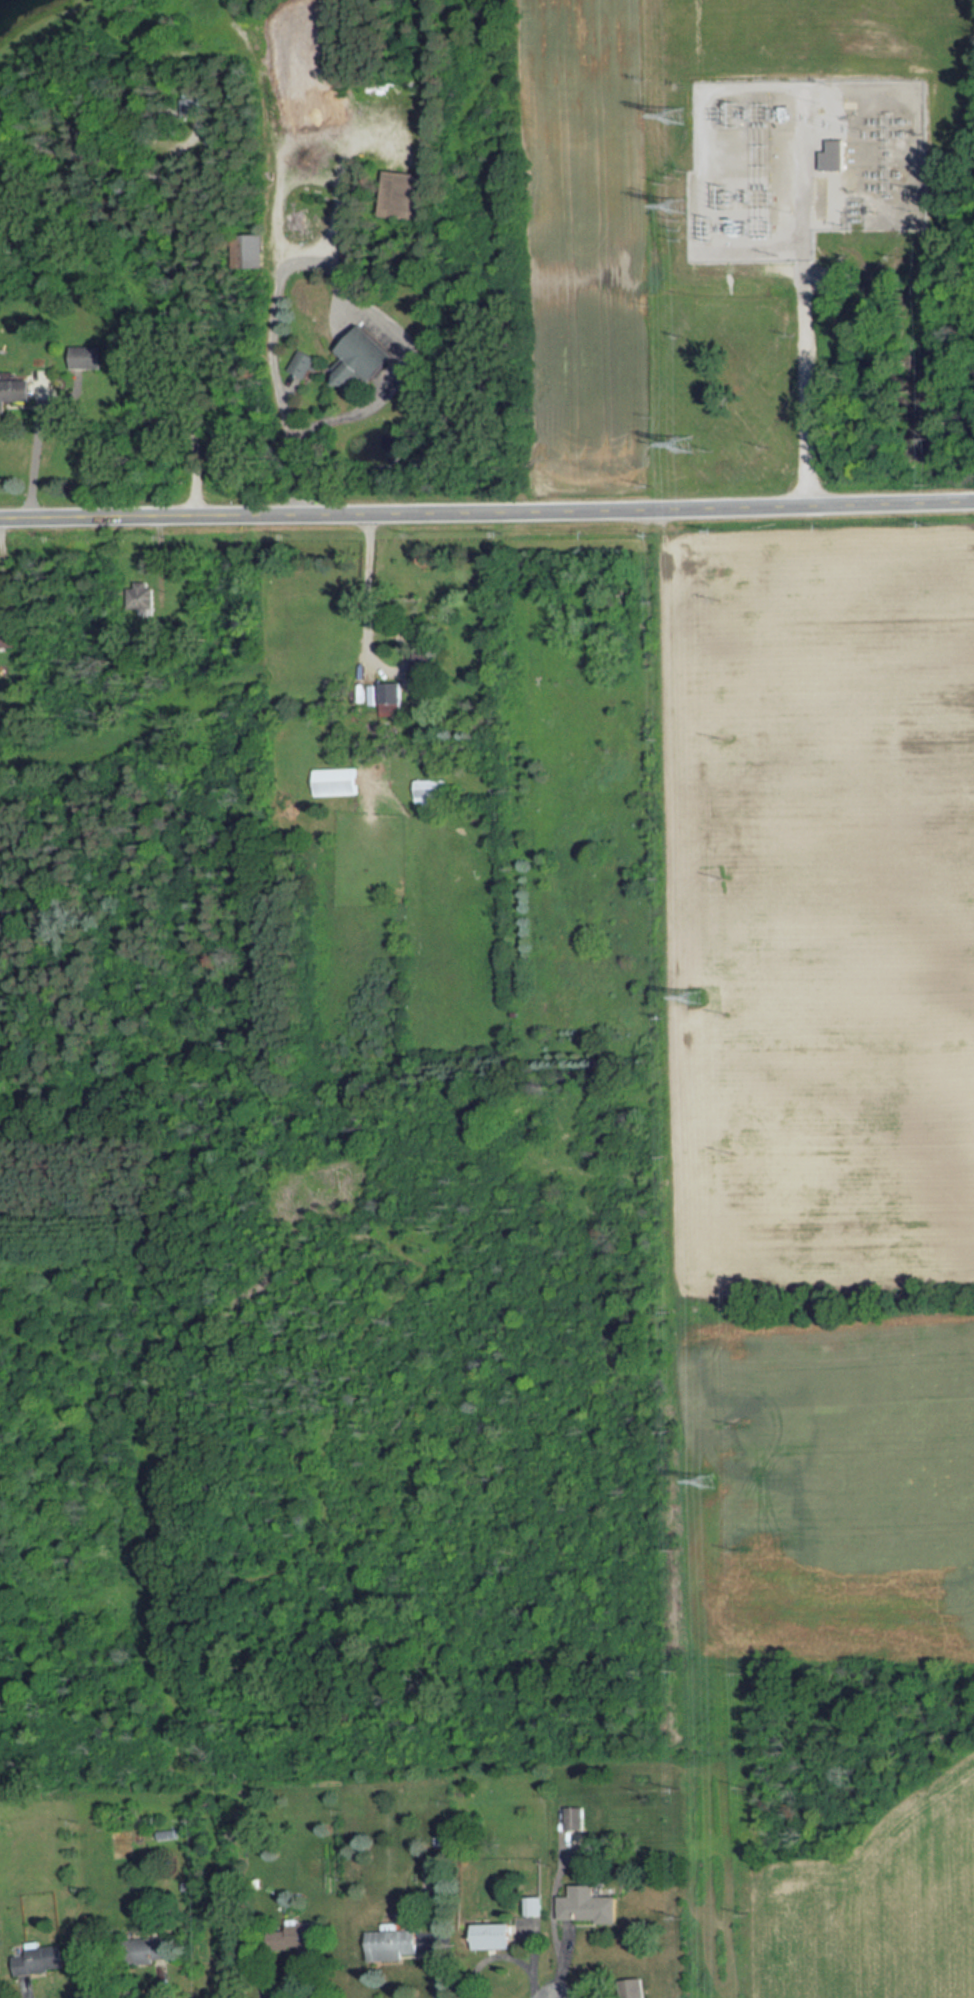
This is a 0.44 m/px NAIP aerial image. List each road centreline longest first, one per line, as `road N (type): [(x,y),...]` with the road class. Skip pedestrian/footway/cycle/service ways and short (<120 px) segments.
road 1 (tertiary): [(973,504),(0,518)]

